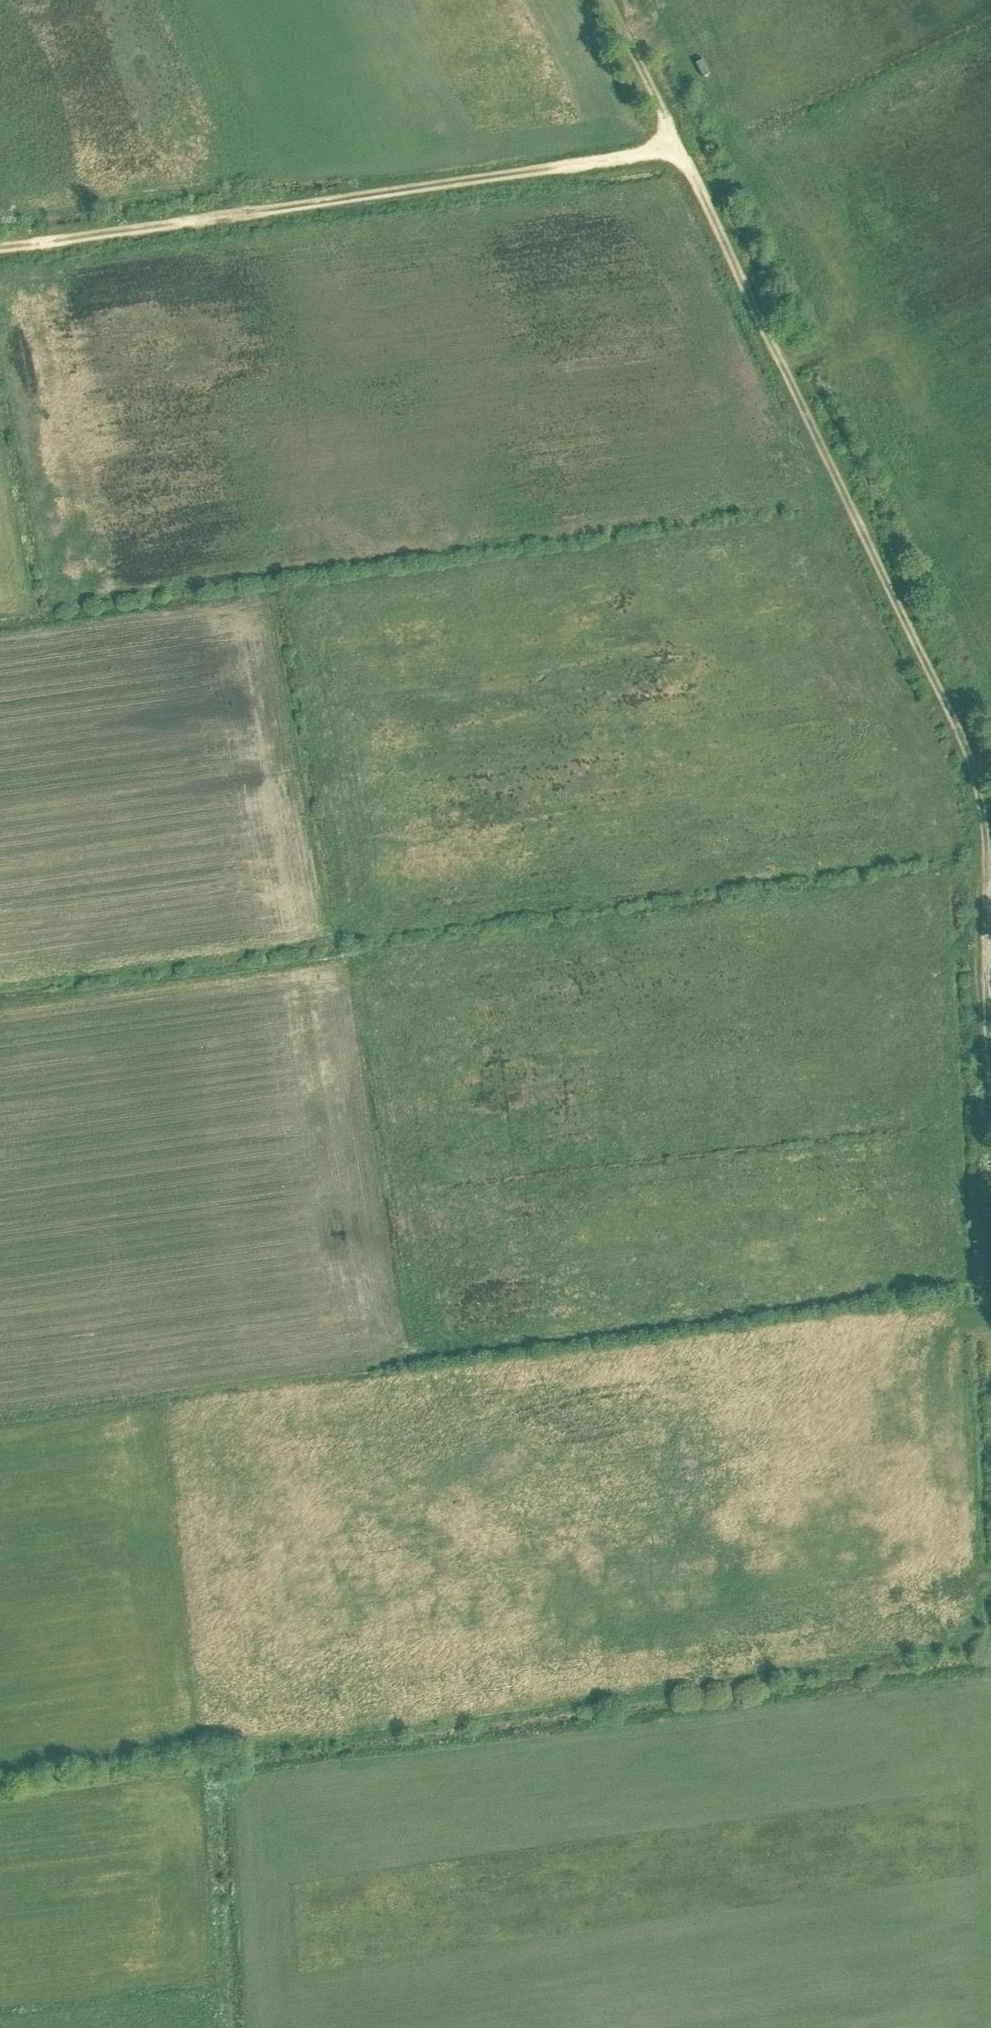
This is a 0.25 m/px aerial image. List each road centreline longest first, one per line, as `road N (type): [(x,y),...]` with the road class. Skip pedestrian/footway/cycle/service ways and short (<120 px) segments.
road 1 (track): [(0,246),(678,152),(972,762),(987,846),(990,1156)]
road 2 (track): [(604,0),(678,152)]

